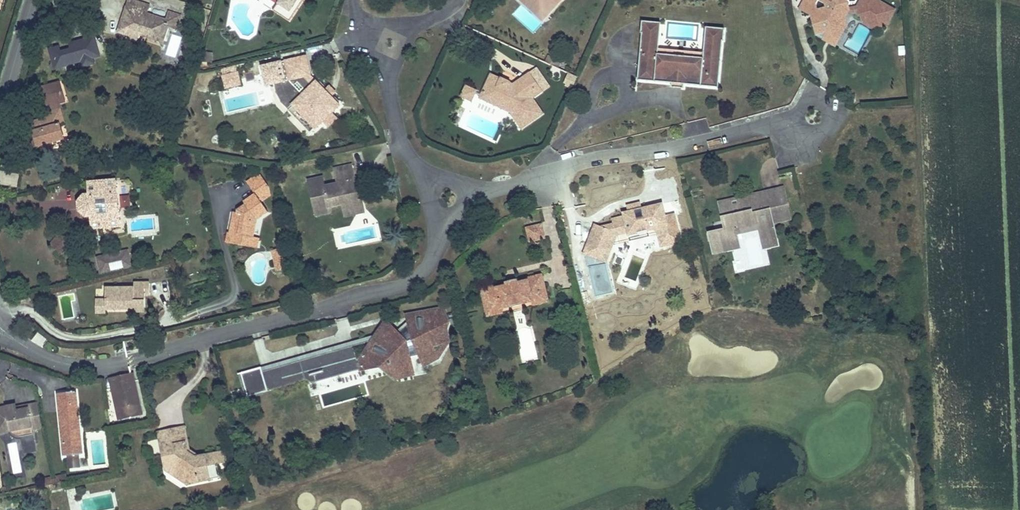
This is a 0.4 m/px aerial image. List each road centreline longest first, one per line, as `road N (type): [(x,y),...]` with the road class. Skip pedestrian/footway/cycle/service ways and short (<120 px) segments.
road 1 (residential): [(0,331),(50,359),(129,364),(410,284),(434,255),(454,199)]
road 2 (residential): [(454,199),(596,158),(788,121),(815,129)]
road 3 (residential): [(454,199),(412,163),(391,110),(393,44)]

